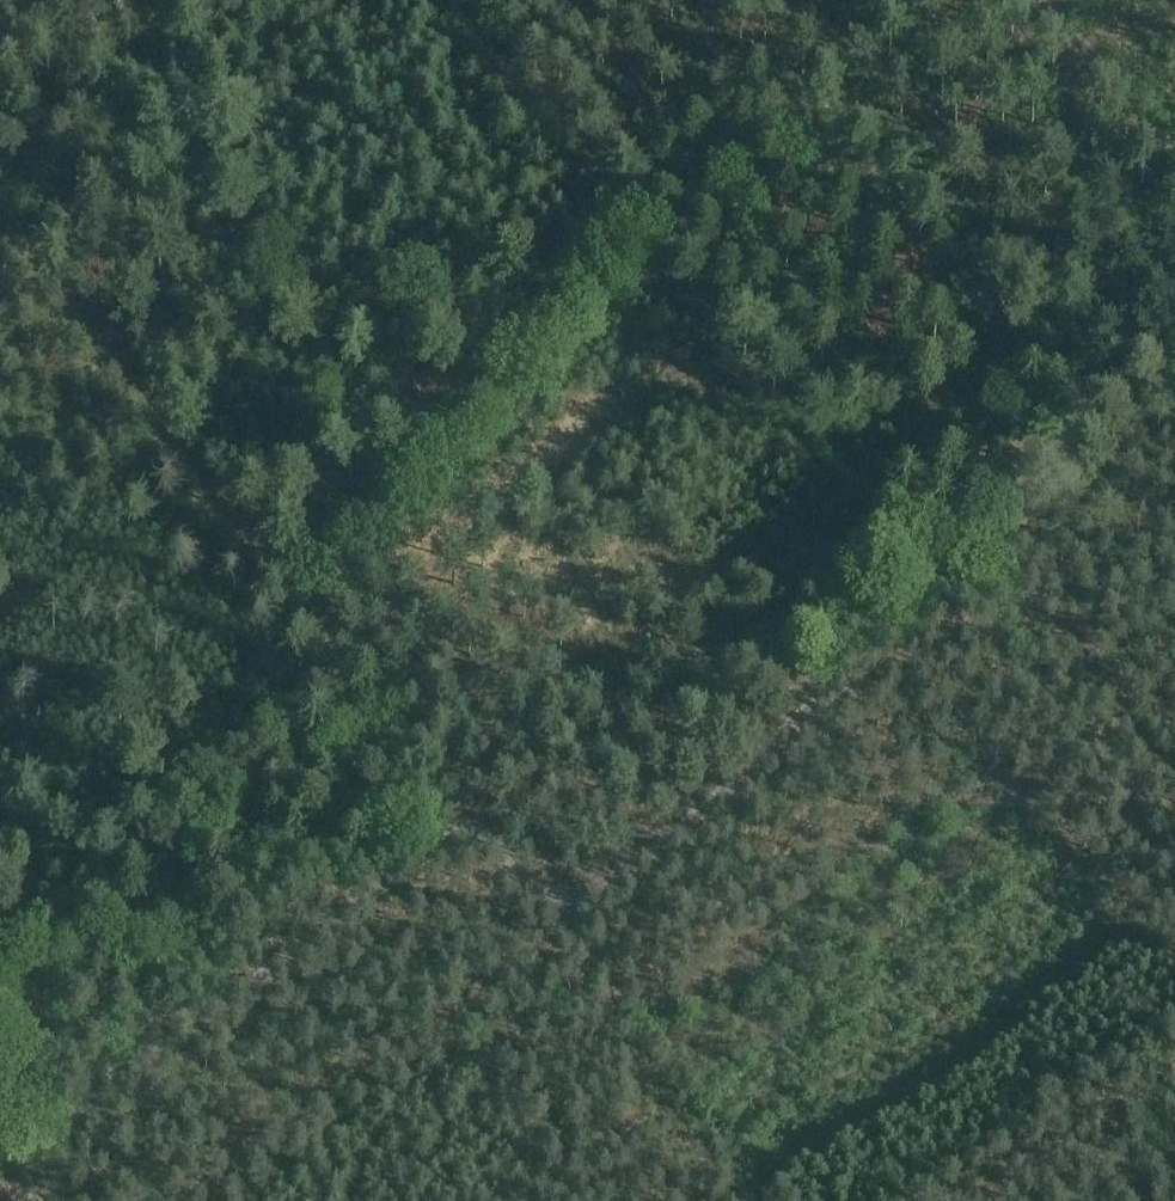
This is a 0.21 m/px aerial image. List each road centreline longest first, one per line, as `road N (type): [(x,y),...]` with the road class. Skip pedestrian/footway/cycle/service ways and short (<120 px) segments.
road 1 (track): [(1174,325),(759,760),(630,865),(591,887),(553,892),(516,872),(0,216)]
road 2 (track): [(451,0),(1174,843)]
road 3 (track): [(474,819),(19,1159)]
road 4 (track): [(1039,0),(1174,148)]

